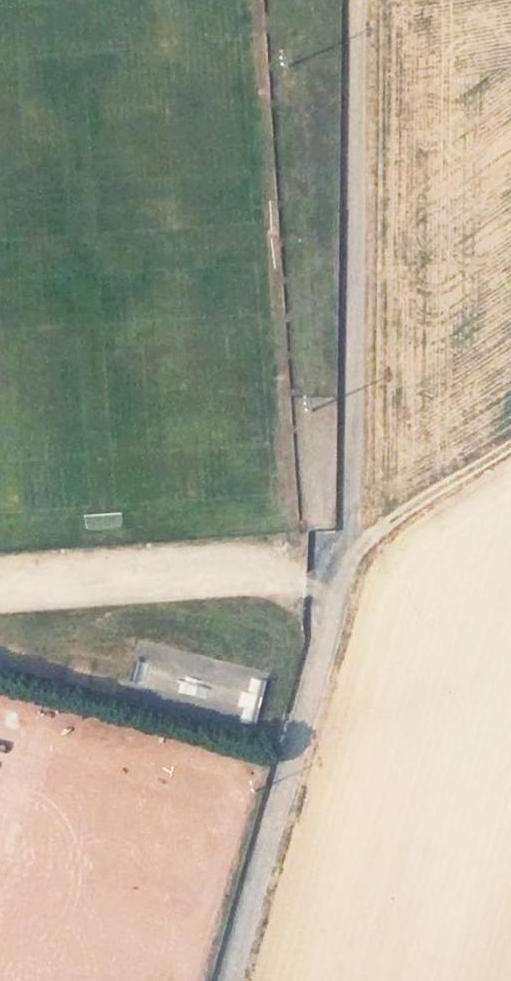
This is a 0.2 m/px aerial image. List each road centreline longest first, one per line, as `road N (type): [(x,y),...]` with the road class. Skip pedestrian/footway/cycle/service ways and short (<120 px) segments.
road 1 (track): [(510,442),(354,549),(365,0)]
road 2 (unclassified): [(230,980),(354,549)]

